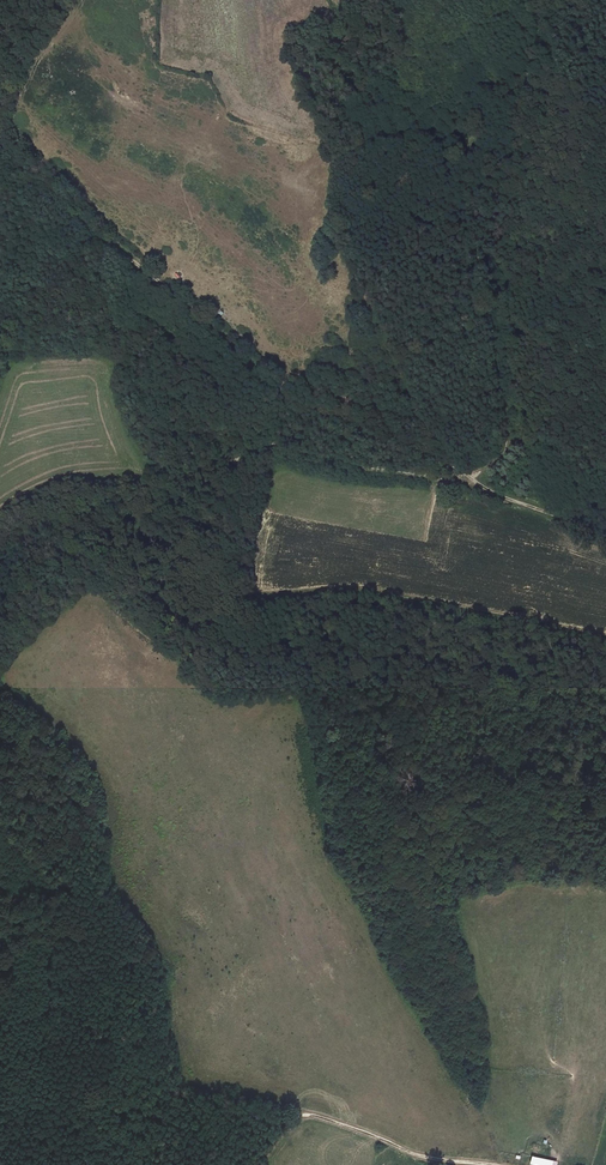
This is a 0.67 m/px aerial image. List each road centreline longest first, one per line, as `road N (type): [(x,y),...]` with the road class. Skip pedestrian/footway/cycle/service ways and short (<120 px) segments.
road 1 (track): [(0,144),(288,398),(398,438),(474,480)]
road 2 (track): [(474,480),(264,445),(231,461),(187,460),(141,483),(64,489),(0,531)]
road 3 (track): [(508,440),(481,267),(463,231),(449,158),(478,136),(533,68),(556,0)]
road 4 (track): [(491,1164),(411,1153),(308,1115),(291,1121),(251,1164)]
road 5 (track): [(10,1164),(44,1042),(49,986)]
road 6 (track): [(474,480),(605,530)]

